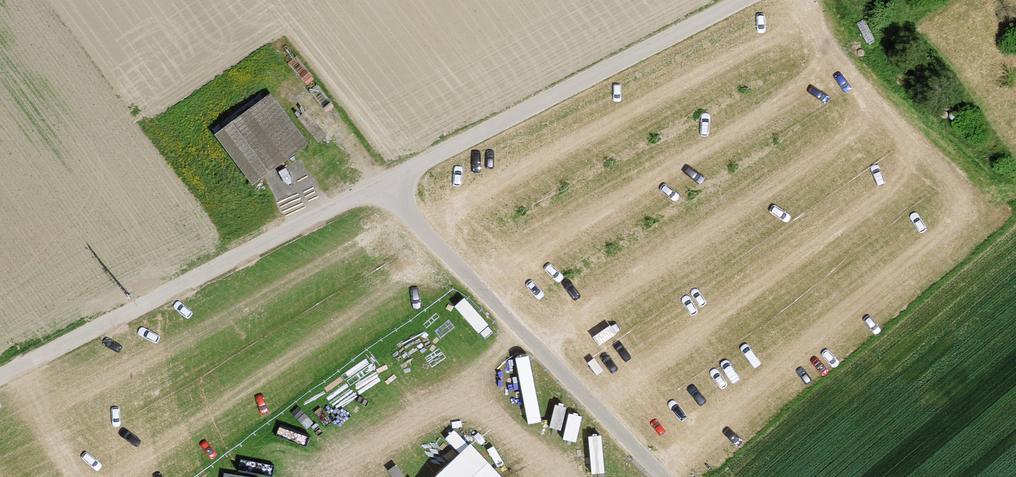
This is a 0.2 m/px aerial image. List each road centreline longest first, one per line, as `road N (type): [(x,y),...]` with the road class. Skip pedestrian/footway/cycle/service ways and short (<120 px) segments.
road 1 (unclassified): [(0,380),(379,187)]
road 2 (unclassified): [(379,187),(744,0)]
road 3 (residential): [(664,476),(379,187)]

